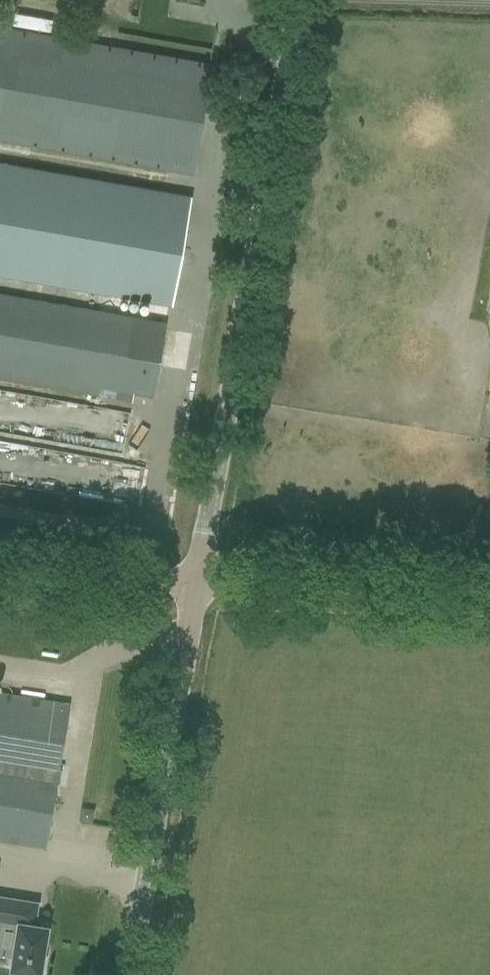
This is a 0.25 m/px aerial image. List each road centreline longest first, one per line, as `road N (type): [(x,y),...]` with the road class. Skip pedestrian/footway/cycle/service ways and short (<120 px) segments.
road 1 (unclassified): [(196,576),(298,0)]
road 2 (unclassified): [(127,974),(196,576)]
road 3 (unclassified): [(489,584),(196,576)]
road 4 (unclassified): [(196,576),(0,572)]

